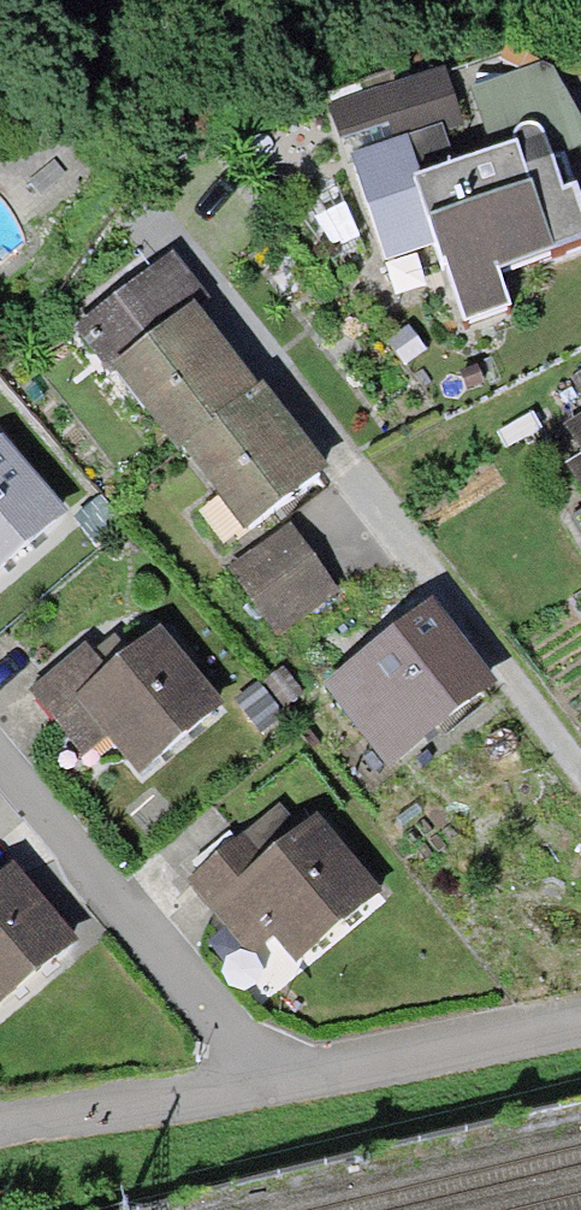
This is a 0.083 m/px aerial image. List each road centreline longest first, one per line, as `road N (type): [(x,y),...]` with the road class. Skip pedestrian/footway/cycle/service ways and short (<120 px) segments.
road 1 (residential): [(580,755),(209,248)]
road 2 (residential): [(290,1072),(0,739)]
road 3 (residential): [(290,1072),(580,1013)]
road 4 (residential): [(11,1129),(290,1072)]

